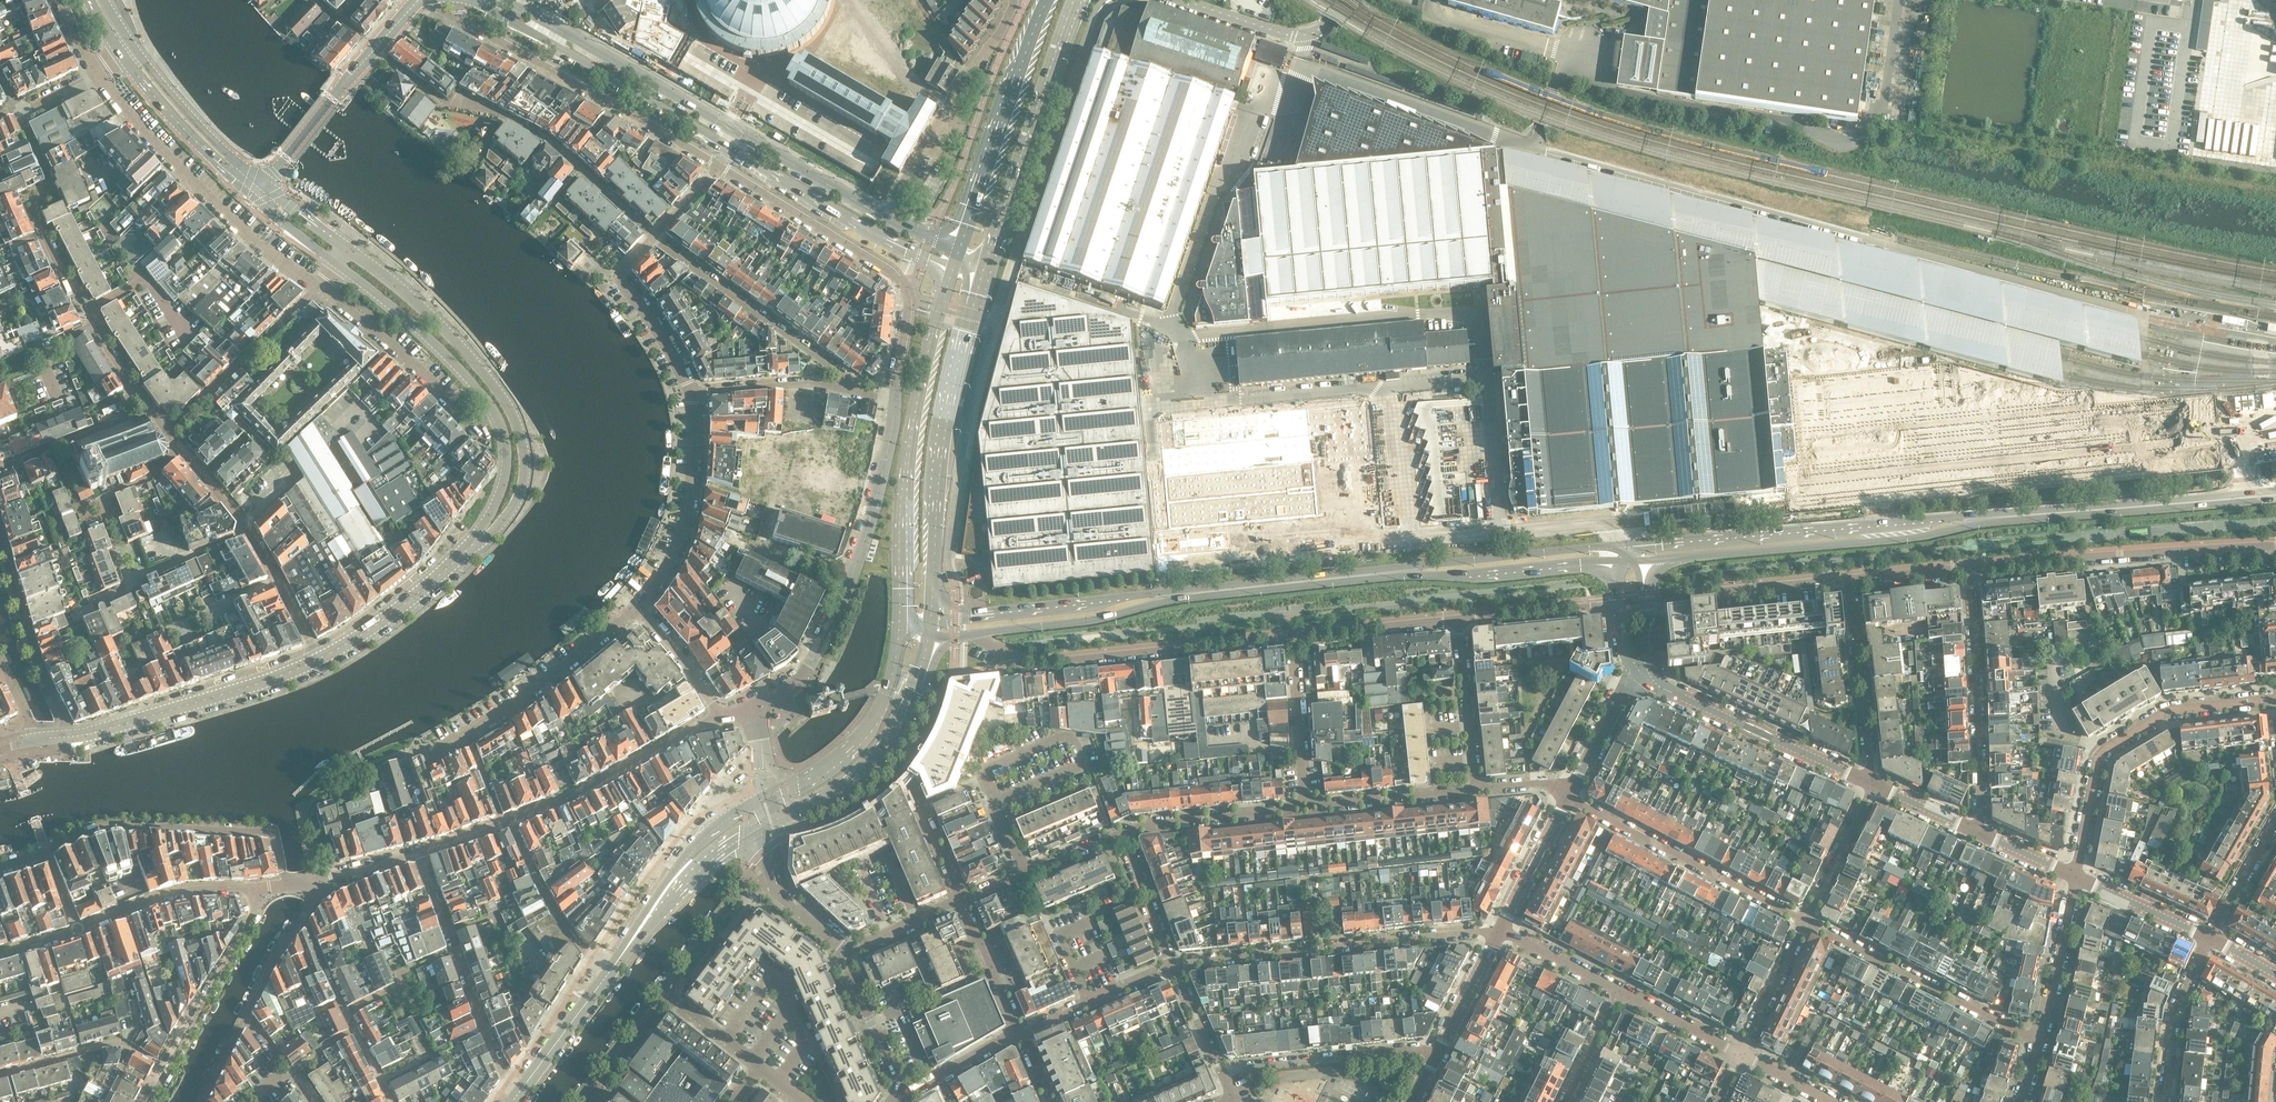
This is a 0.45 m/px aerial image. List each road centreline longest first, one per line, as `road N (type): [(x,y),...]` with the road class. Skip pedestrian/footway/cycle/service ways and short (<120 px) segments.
road 1 (tertiary): [(491,0),(506,18),(952,271)]
road 2 (tertiary): [(885,216),(511,0)]
road 3 (unclassified): [(449,562),(486,537),(523,494),(525,438),(478,363),(351,250)]
road 4 (secondary): [(1998,517),(1629,547)]
road 5 (secondary): [(952,271),(909,443),(899,627)]
road 6 (secondary): [(1643,563),(1884,542),(1998,517)]
road 7 (residential): [(759,706),(803,672),(855,567),(894,401)]
road 8 (secondary): [(930,617),(941,426),(982,281)]
road 9 (residential): [(719,166),(896,276),(908,303),(894,401)]
road 10 (residential): [(969,634),(1022,663),(1292,637)]
road 11 (residential): [(655,237),(546,140),(464,101),(444,105),(389,61)]
road 12 (residential): [(1174,965),(1498,929)]
road 13 (residential): [(458,0),(465,24),(719,166)]
road 14 (residential): [(2078,876),(2100,754),(2176,710),(2275,698)]
road 15 (residential): [(1969,571),(2275,547)]
road 16 (residential): [(319,285),(259,242),(148,138),(101,73)]
road 17 (secondary): [(985,272),(1078,0)]
road 18 (residential): [(281,885),(273,831),(113,827),(46,850)]
road 19 (secondary): [(2275,493),(1998,517)]
road 20 (secondary): [(1444,567),(1168,595)]
road 21 (residential): [(1568,797),(1808,919)]
road 22 (secondary): [(1051,0),(959,250)]
road 23 (residential): [(418,851),(500,1069),(520,1092)]
road 24 (residential): [(1981,833),(1969,571)]
road 25 (residential): [(320,656),(70,735)]
road 26 (residential): [(2039,1042),(1808,919)]
road 27 (secondary): [(769,823),(838,789),(883,747),(917,685),(929,634)]
road 28 (residential): [(429,754),(562,678),(638,604)]
road 29 (tertiary): [(1874,784),(1645,675)]
road 30 (residential): [(1015,0),(885,216)]
road 31 (residential): [(845,389),(843,376),(655,237)]
road 32 (tertiary): [(262,185),(419,0)]
road 33 (secondary): [(1168,595),(930,617)]
road 34 (residential): [(720,715),(508,822)]
road 35 (secondary): [(899,627),(887,691),(864,734),(836,763),(766,797)]
road 36 (residential): [(88,315),(33,209),(46,174),(16,107)]
road 37 (residential): [(496,416),(482,423),(319,285)]
road 38 (residential): [(638,604),(680,553),(693,476),(693,391)]
road 39 (unclassified): [(339,264),(421,332),(496,416)]
road 40 (residential): [(1223,1070),(1438,1043)]
road 41 (residential): [(70,735),(35,660),(0,538)]
road 42 (residential): [(169,429),(319,285)]
road 43 (residential): [(1850,580),(1874,784)]
road 44 (residential): [(393,1101),(300,918)]
road 45 (secondary): [(969,634),(1081,622),(1168,595)]
road 46 (residential): [(257,889),(252,915),(168,1068)]
road 47 (tertiary): [(262,185),(180,106),(130,38)]
road 48 (tertiary): [(118,54),(252,196)]
road 49 (residential): [(1121,831),(1290,810),(1304,797)]
road 50 (residential): [(693,391),(620,280),(655,237)]
road 51 (unclassified): [(1351,0),(1314,32),(1286,36),(1181,0)]
road 52 (residential): [(77,929),(182,890),(257,889)]
road 53 (secondary): [(1629,547),(1444,567)]
road 54 (residential): [(508,822),(552,910),(611,966)]
road 55 (residential): [(0,1075),(113,1043),(168,1068)]
road 56 (residential): [(1477,790),(1321,806),(1304,797)]
road 57 (residential): [(2164,1101),(2174,1014),(2214,937)]
road 58 (secondary): [(1444,567),(1510,572),(1617,562)]
road 59 (secondary): [(766,797),(717,825),(681,858),(647,917)]
road 60 (residential): [(1477,790),(1460,618)]
road 61 (residential): [(962,901),(921,807),(985,778)]
road 62 (residential): [(2039,1042),(2078,876)]
road 63 (residential): [(1292,637),(1460,618)]
road 64 (residential): [(1019,1032),(1174,965)]
road 65 (unclassified): [(496,416),(508,451),(505,479),(489,514),(449,562)]
road 66 (residential): [(1460,618),(1597,604),(1622,615)]
road 67 (residential): [(1304,797),(1292,637)]
road 68 (residential): [(449,562),(374,625),(320,656)]
road 69 (residential): [(840,955),(785,901),(773,877),(769,823)]
road 70 (secondary): [(520,1092),(611,966)]
road 71 (secondary): [(647,917),(721,852),(769,823)]
road 72 (residential): [(845,389),(806,383),(693,391)]
road 73 (residential): [(903,1093),(840,955)]
road 74 (residential): [(1808,919),(1874,784)]
road 75 (residential): [(1741,1053),(1808,919)]
road 76 (tertiary): [(1498,929),(1568,797)]
road 77 (tertiary): [(2214,937),(2078,876)]
road 78 (residential): [(189,555),(131,577),(103,496)]
road 79 (tertiary): [(1568,797),(1645,675)]
road 80 (residential): [(1121,831),(1174,965)]
road 81 (residential): [(1019,1032),(962,901)]
road 82 (residential): [(169,429),(88,315)]
road 83 (residential): [(720,715),(638,604)]
road 84 (residential): [(1621,991),(1498,929)]
road 85 (residential): [(88,315),(145,278),(187,331)]
road 86 (residential): [(1741,1053),(1621,991)]
road 87 (residential): [(840,955),(962,901)]
road 88 (residential): [(903,1093),(1019,1032)]
road 89 (residential): [(2214,937),(2275,823)]
road 90 (tertiary): [(1438,1043),(1498,929)]
road 91 (residential): [(589,1101),(667,999)]
road 92 (residential): [(1723,591),(1850,580)]
road 93 (residential): [(248,534),(313,643)]
road 94 (residential): [(1565,1101),(1621,991)]

